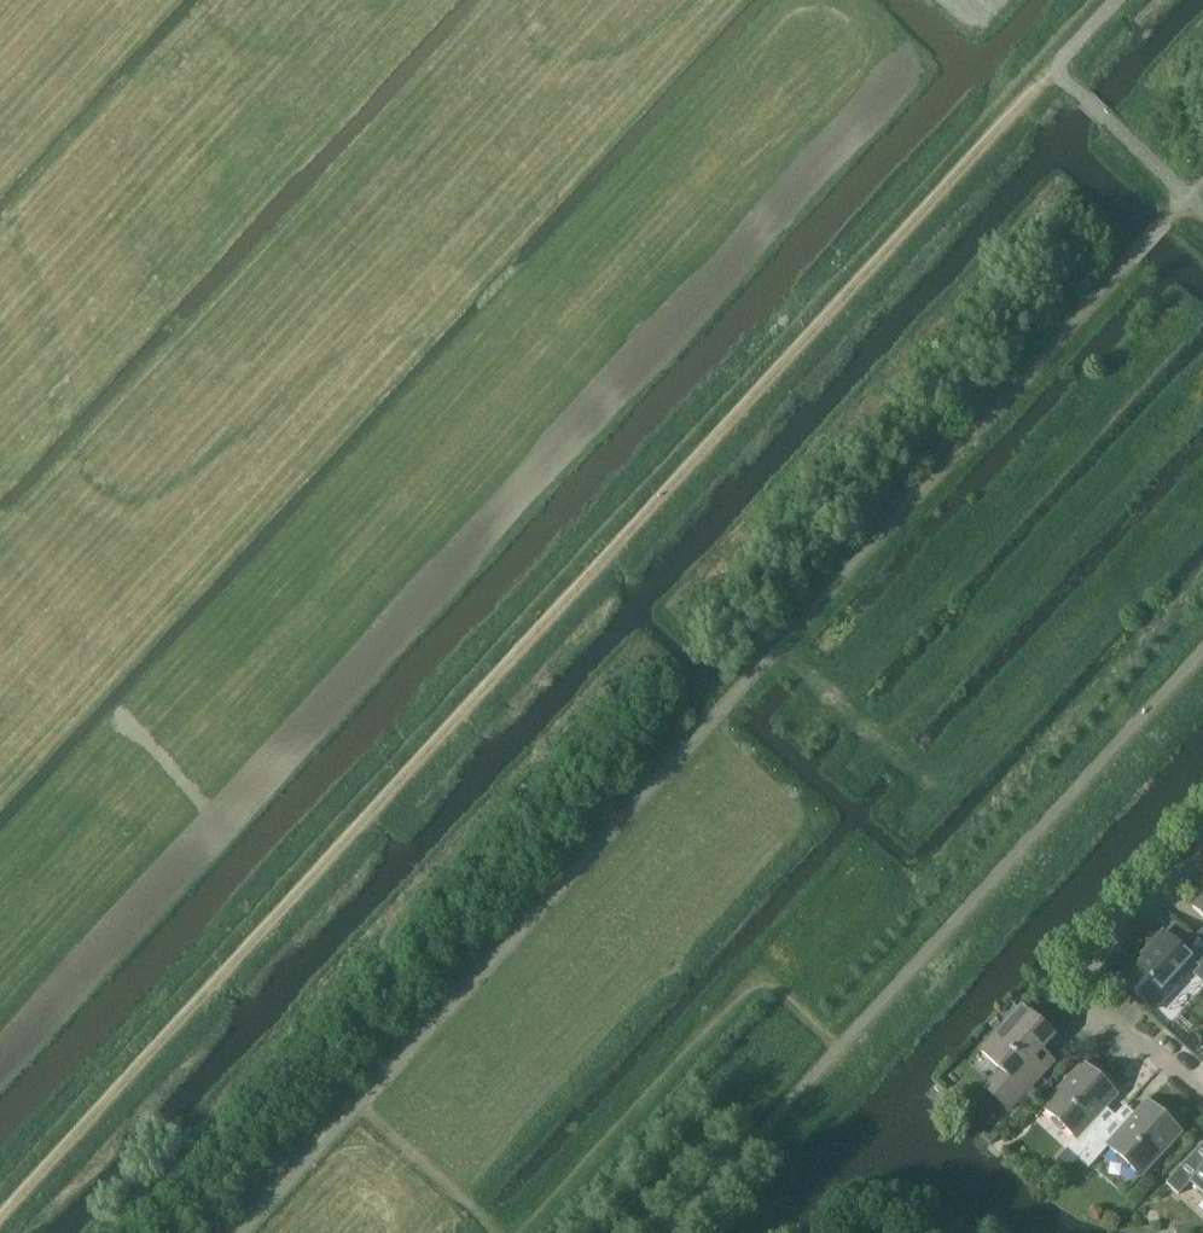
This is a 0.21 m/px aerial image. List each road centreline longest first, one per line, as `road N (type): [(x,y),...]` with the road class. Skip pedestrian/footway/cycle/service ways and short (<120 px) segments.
road 1 (residential): [(1202,854),(1120,927),(1088,966),(1083,995),(1106,1026),(1145,1045),(1202,1091)]
road 2 (residential): [(356,0),(150,225)]
road 3 (residential): [(150,225),(19,368),(0,369)]

